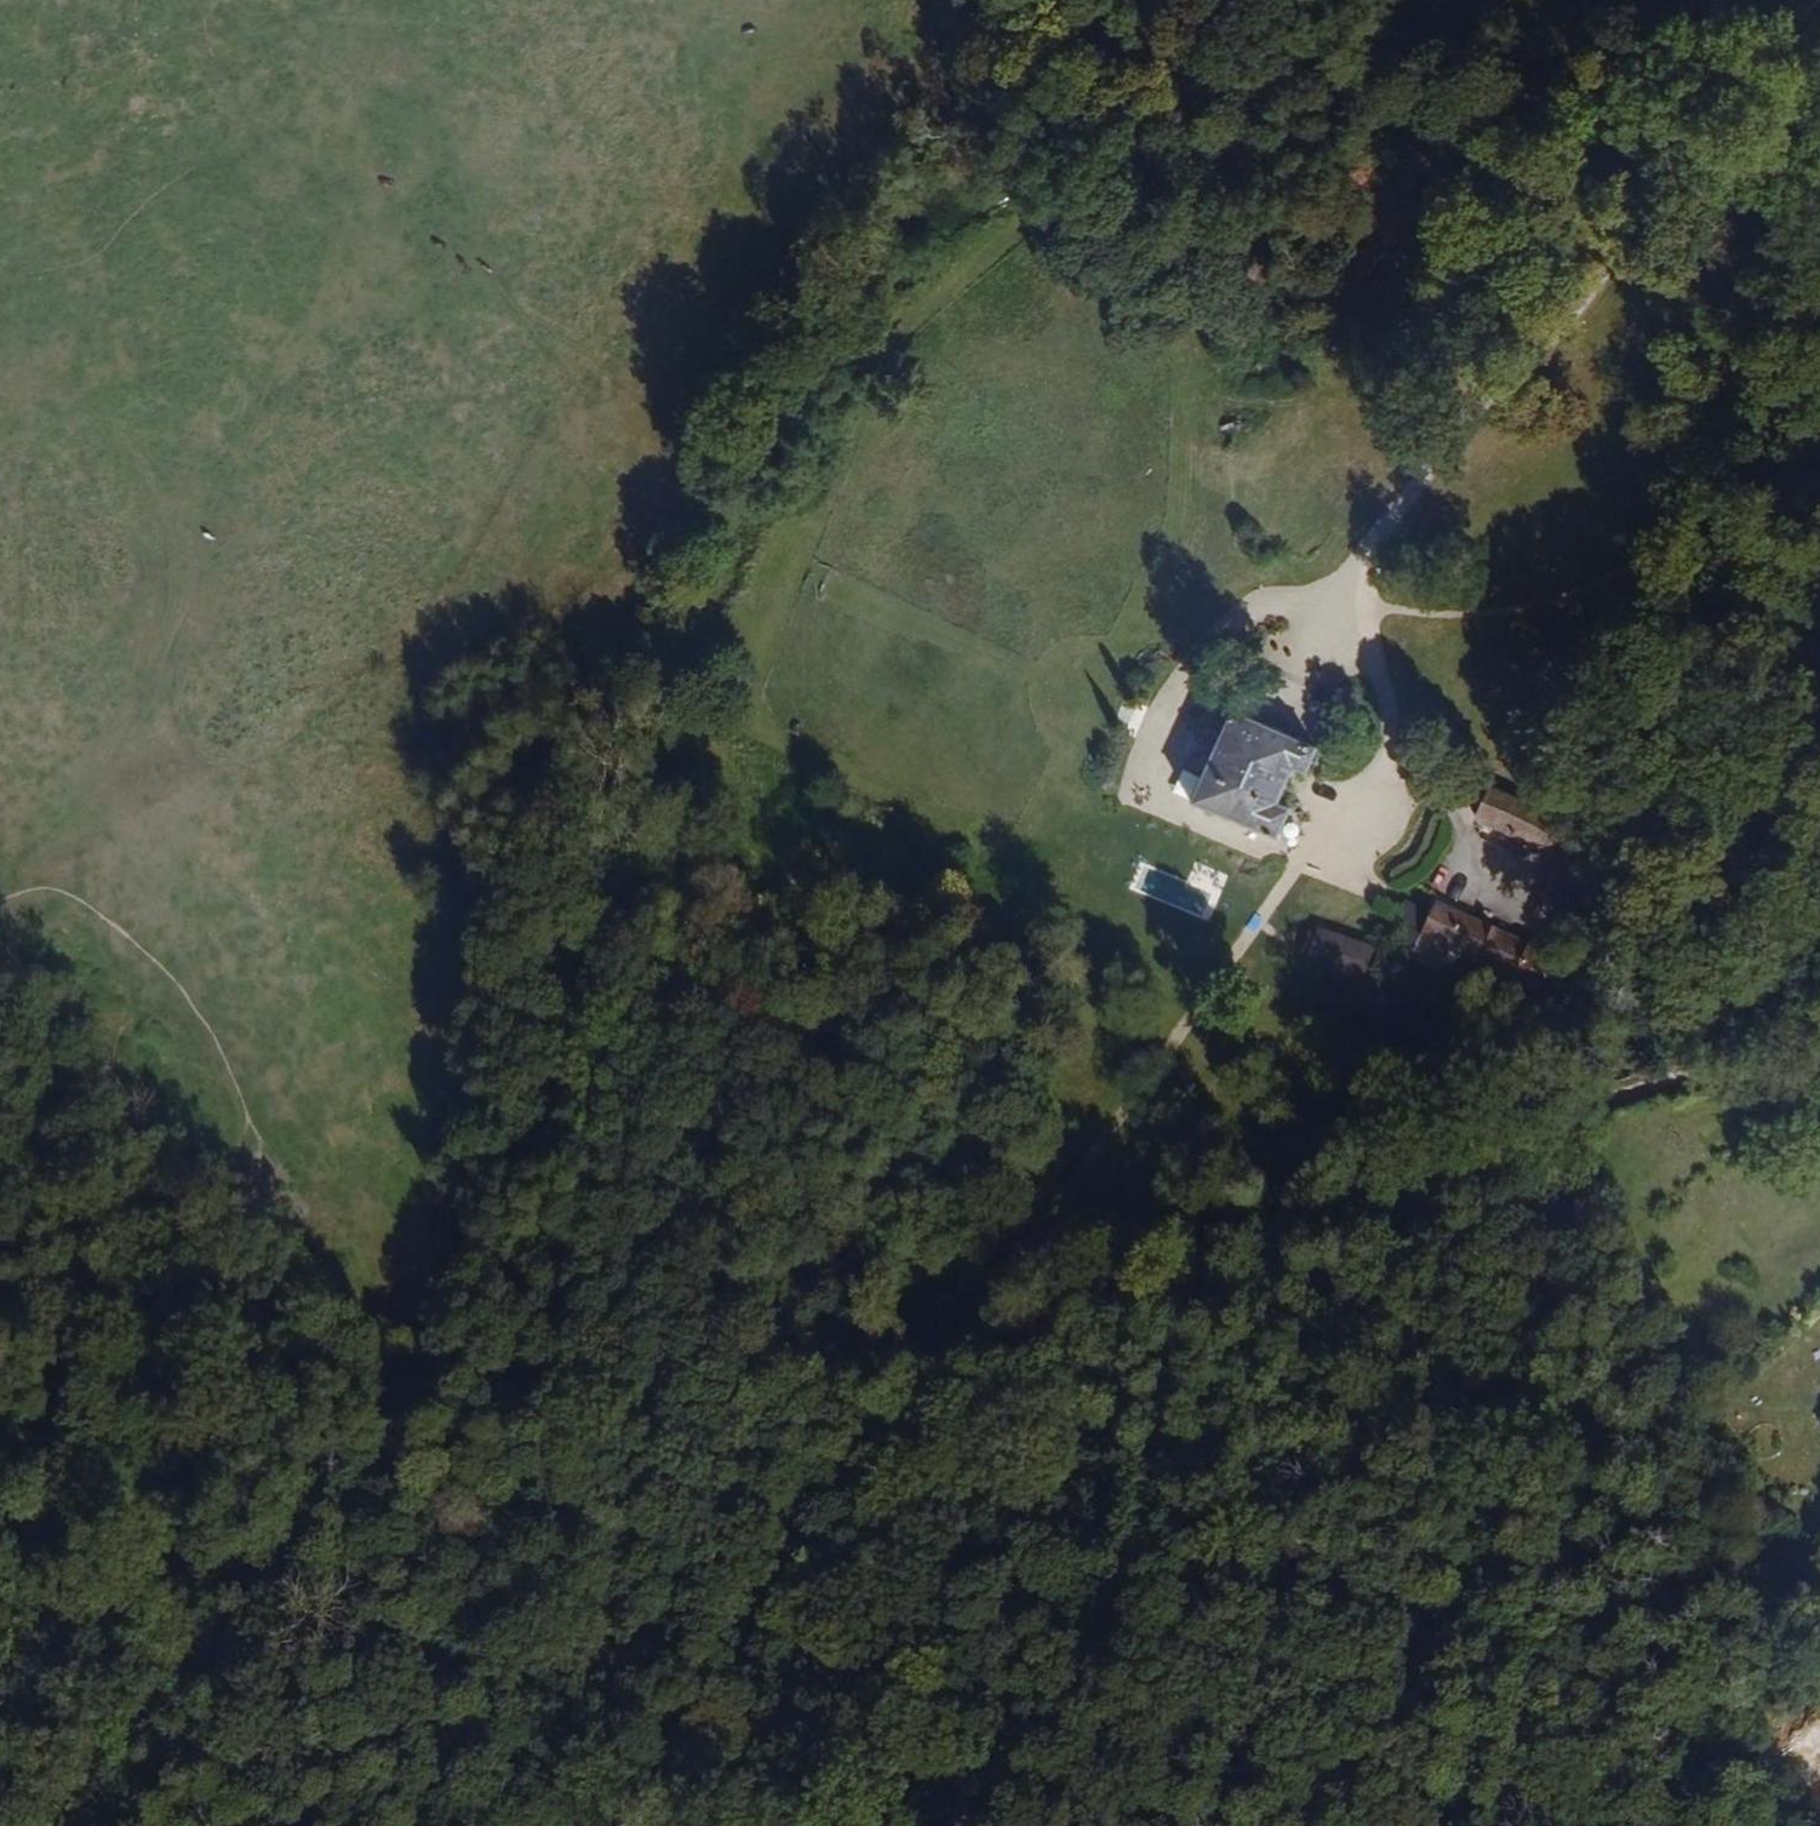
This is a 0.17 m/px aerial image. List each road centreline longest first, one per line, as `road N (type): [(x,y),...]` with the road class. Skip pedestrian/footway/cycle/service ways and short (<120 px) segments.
road 1 (track): [(1819,1070),(1688,1083),(1452,1138),(1055,1300),(442,1365),(315,1353),(243,1320),(190,1280),(49,1079),(0,1031)]

